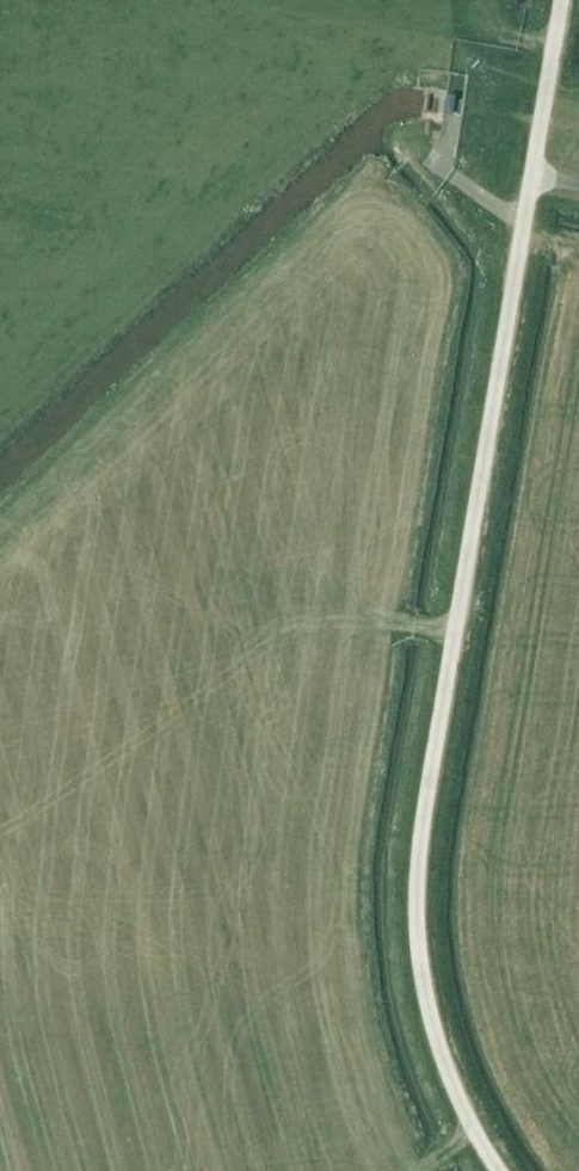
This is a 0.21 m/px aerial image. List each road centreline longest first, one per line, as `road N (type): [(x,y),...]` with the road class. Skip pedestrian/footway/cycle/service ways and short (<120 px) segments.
road 1 (unclassified): [(500,1170),(464,1109),(436,1035),(420,960),(417,882),(562,0)]

